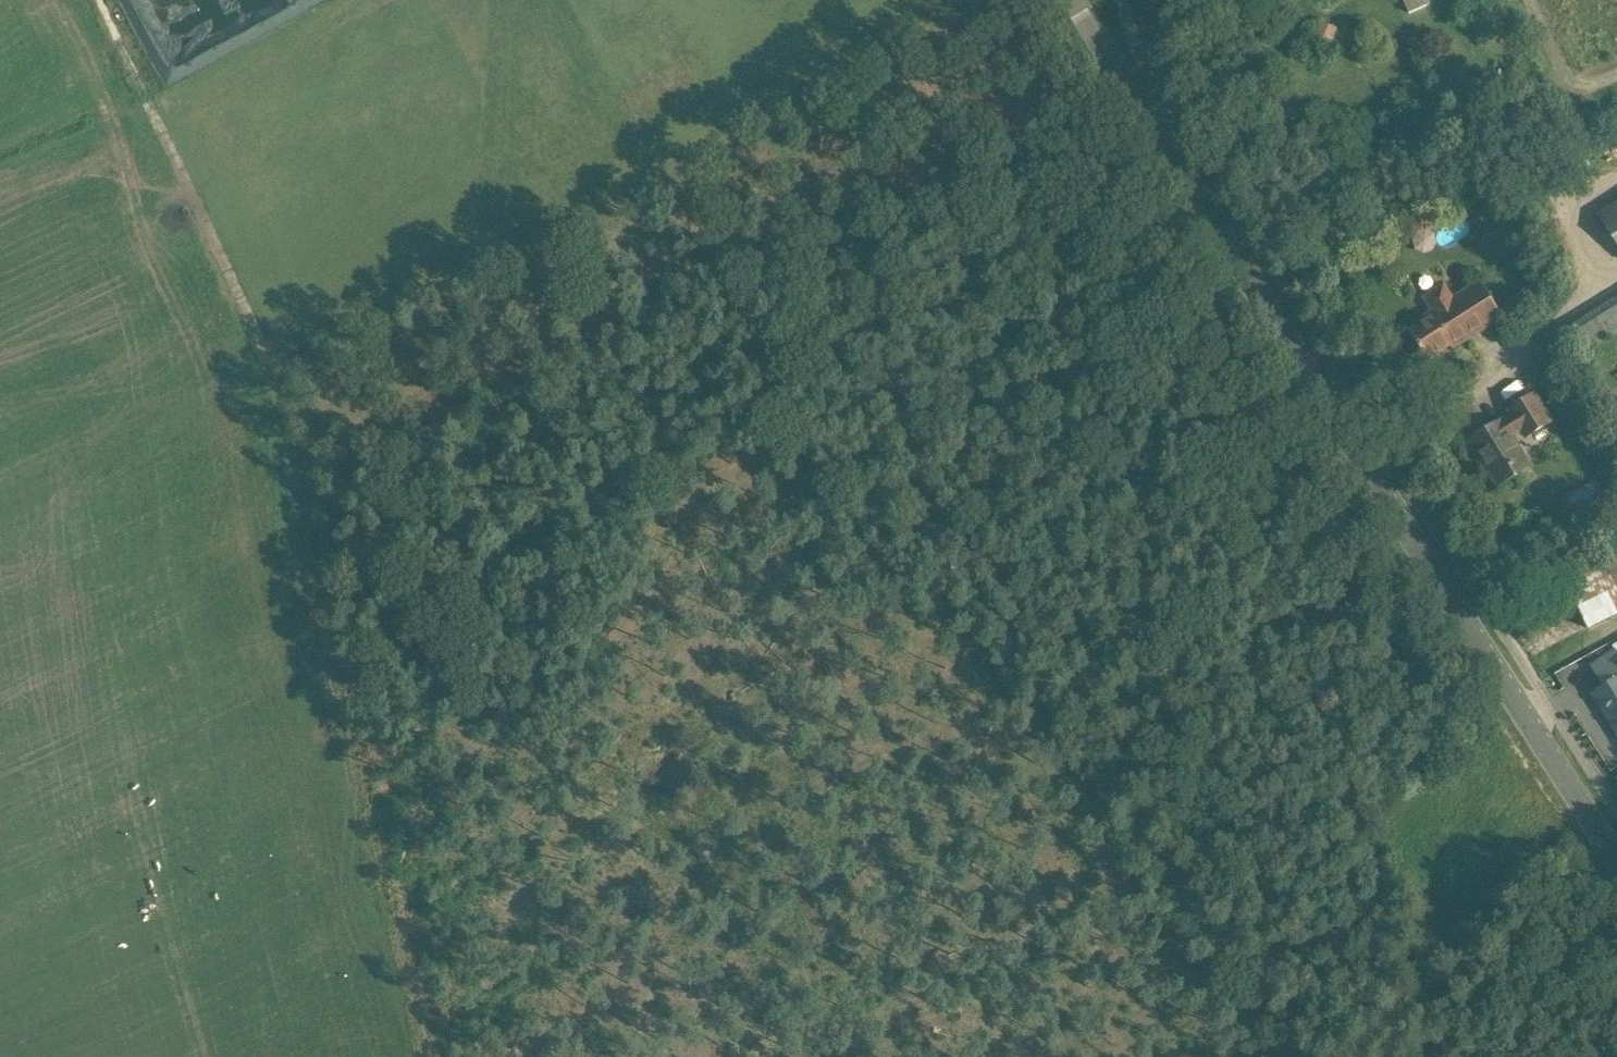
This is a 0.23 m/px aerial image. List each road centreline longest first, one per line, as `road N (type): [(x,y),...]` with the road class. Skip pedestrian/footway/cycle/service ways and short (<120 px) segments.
road 1 (tertiary): [(1616,857),(1071,0)]

